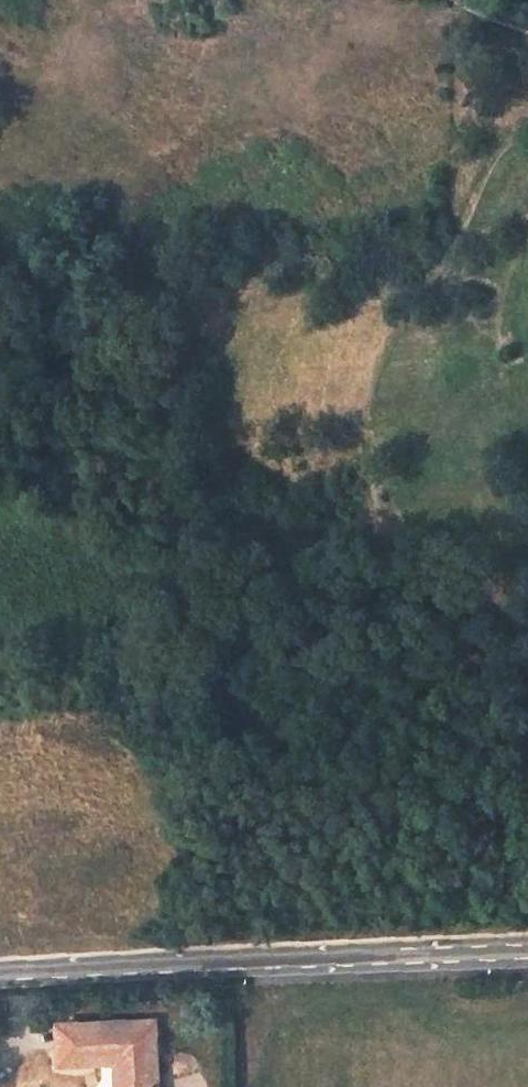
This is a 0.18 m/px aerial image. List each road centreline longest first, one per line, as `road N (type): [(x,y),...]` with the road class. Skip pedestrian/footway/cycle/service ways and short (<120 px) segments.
road 1 (unclassified): [(527,955),(0,970)]

